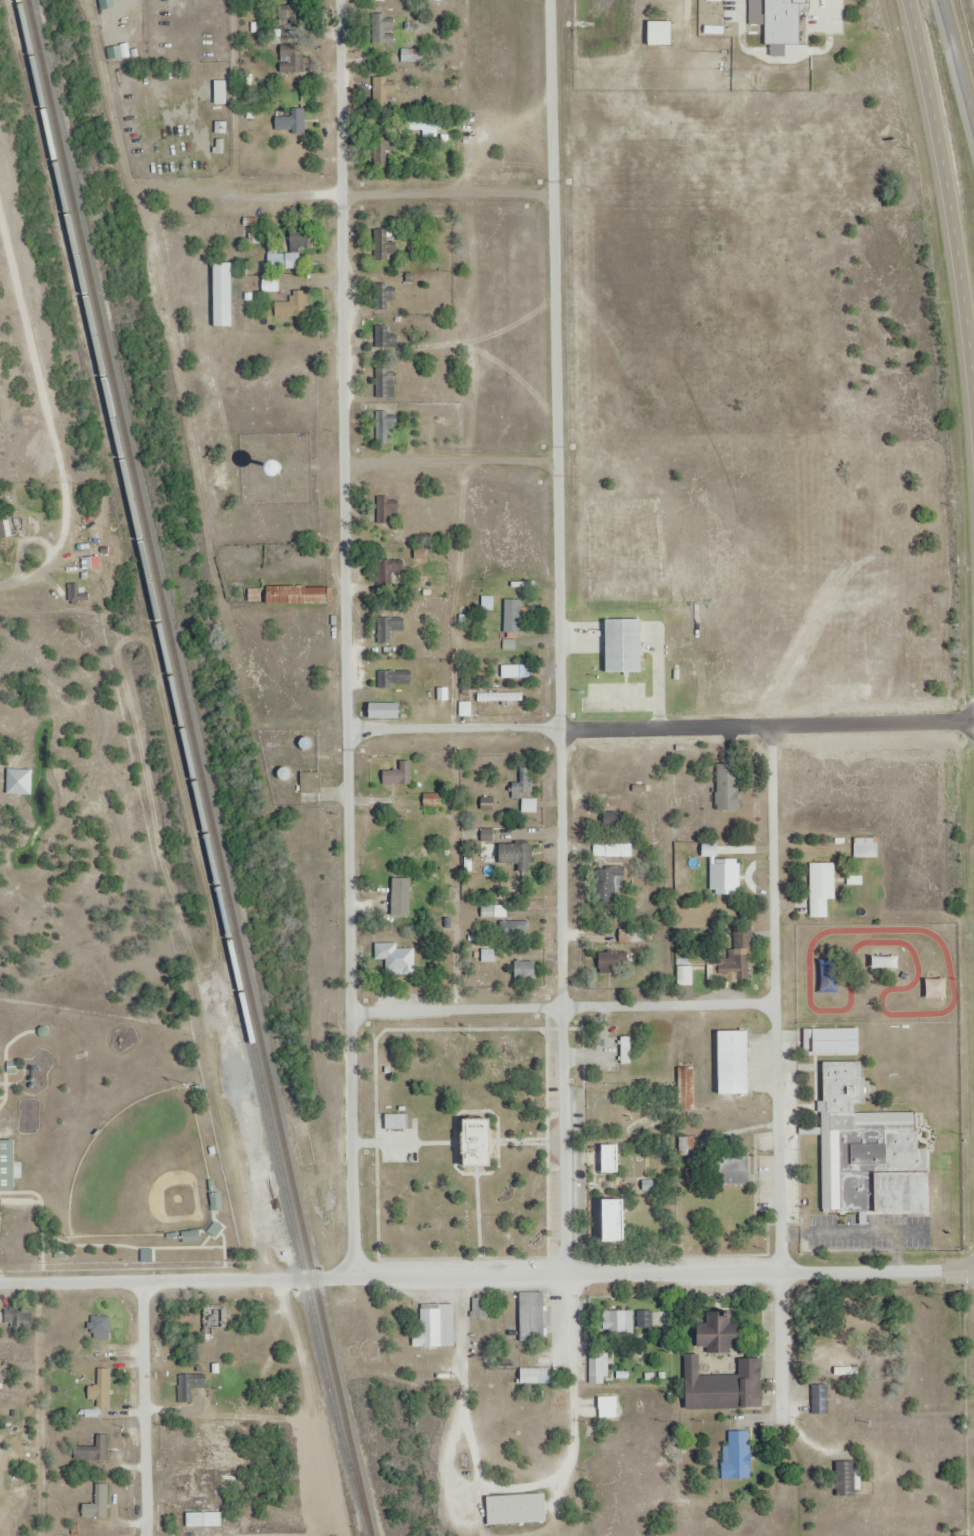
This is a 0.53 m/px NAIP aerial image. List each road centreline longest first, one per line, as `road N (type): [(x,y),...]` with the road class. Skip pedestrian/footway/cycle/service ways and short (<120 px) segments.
road 1 (residential): [(361,1279),(348,738),(345,0)]
road 2 (residential): [(556,0),(571,1276)]
road 3 (tertiary): [(973,1272),(0,1282)]
road 4 (residential): [(785,1274),(780,760),(769,728)]
road 5 (residential): [(780,1000),(358,1010)]
road 6 (trunk): [(904,0),(947,186),(973,415)]
road 7 (residential): [(769,728),(348,738)]
road 8 (residential): [(148,1535),(143,1281)]
road 9 (trunk): [(943,0),(973,124)]

